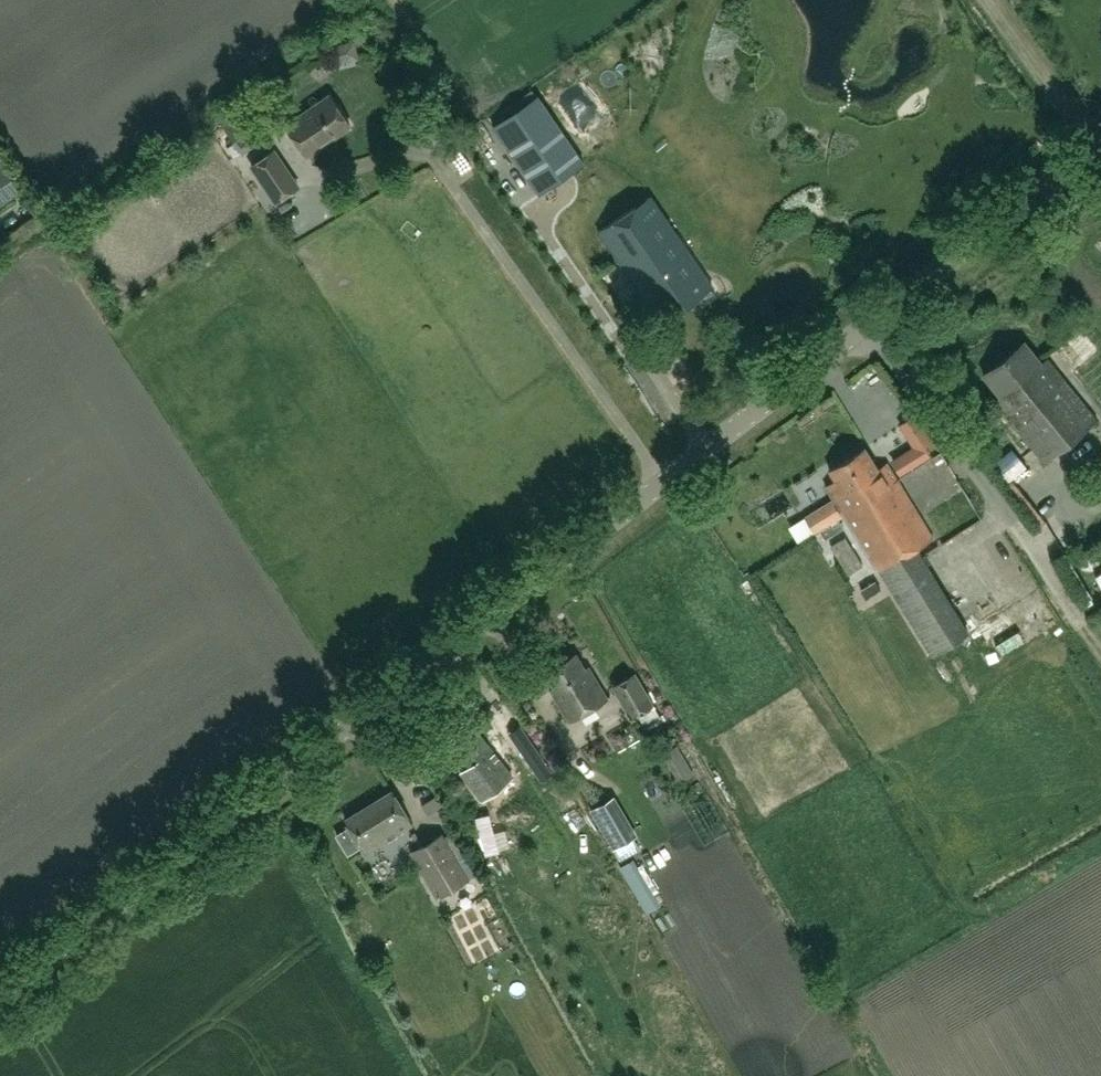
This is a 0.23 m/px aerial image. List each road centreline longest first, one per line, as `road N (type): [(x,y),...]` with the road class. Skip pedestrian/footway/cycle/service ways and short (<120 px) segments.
road 1 (unclassified): [(0,1004),(1100,149)]

